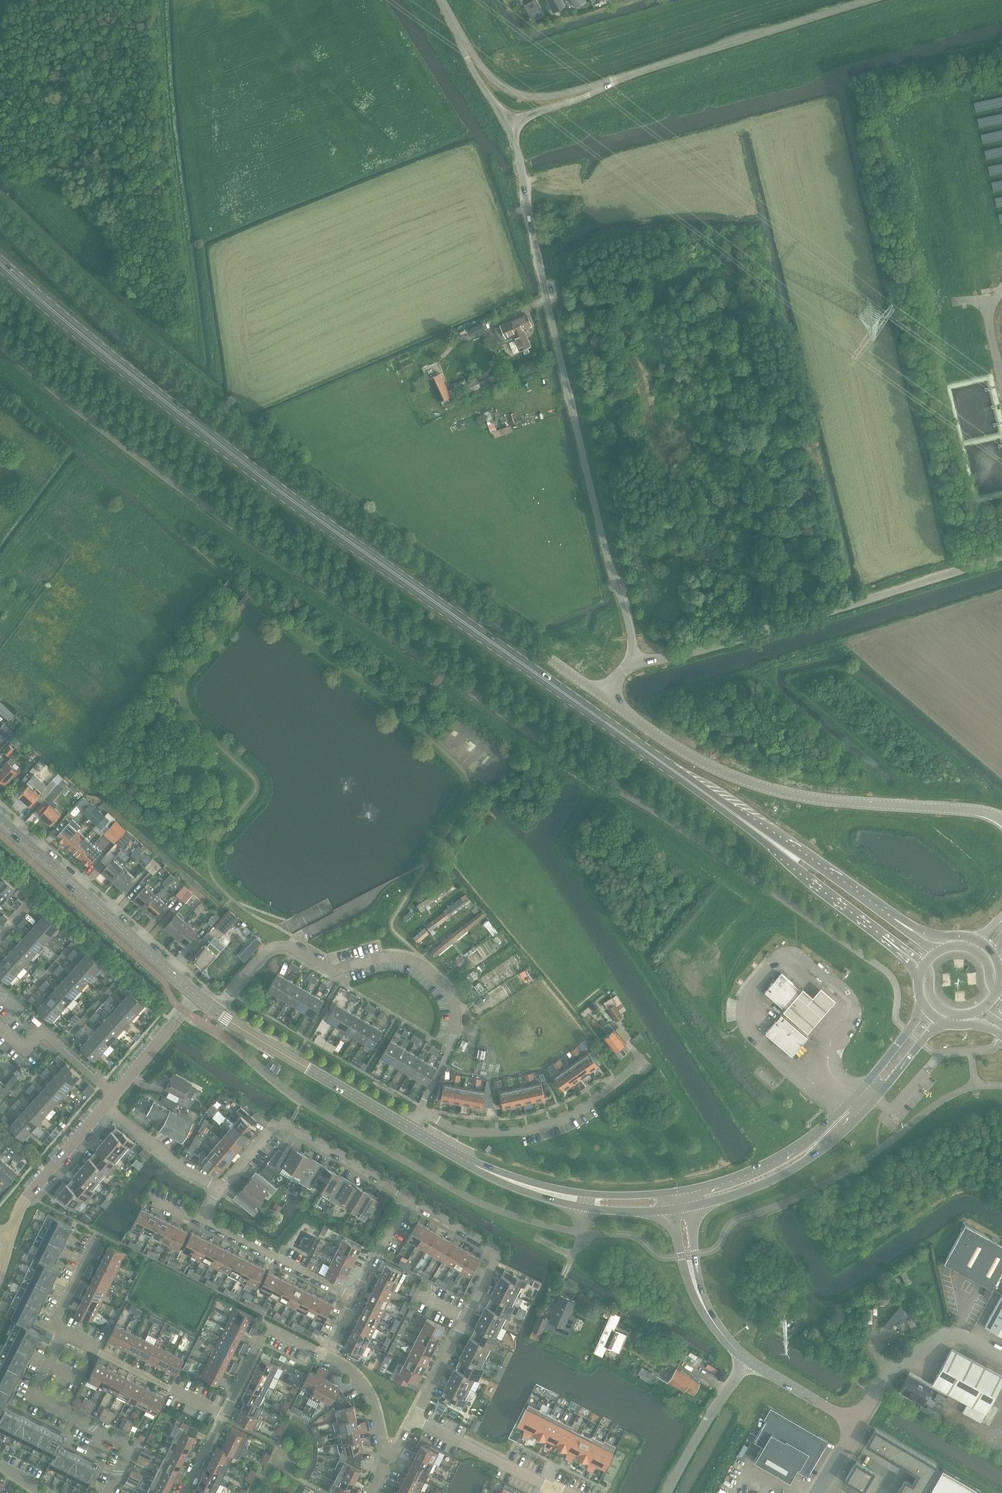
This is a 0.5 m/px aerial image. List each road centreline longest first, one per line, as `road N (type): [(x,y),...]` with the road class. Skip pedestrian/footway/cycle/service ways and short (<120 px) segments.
road 1 (primary): [(753,827),(319,522),(0,261)]
road 2 (unclassified): [(592,689),(218,418),(0,222)]
road 3 (unclassified): [(635,661),(508,124)]
road 4 (unclassified): [(1001,820),(758,787),(649,731),(592,689)]
road 5 (residential): [(418,1114),(446,1056),(455,1012),(451,991),(417,962),(363,961),(339,971),(274,949),(212,1010)]
road 6 (unclassified): [(635,661),(759,633),(1001,557)]
road 7 (tertiary): [(689,1209),(750,1189),(825,1148),(940,1021)]
road 8 (tertiary): [(925,1007),(856,1095),(805,1142),(737,1180),(677,1193)]
road 9 (residential): [(414,1418),(495,1257),(494,1249),(407,1199)]
road 10 (tertiary): [(194,996),(0,819)]
road 11 (unclassified): [(618,79),(868,0)]
road 12 (residential): [(418,1114),(460,1131),(528,1131),(567,1115),(637,1063)]
road 13 (residential): [(407,1199),(280,1124),(219,1190)]
road 14 (tertiary): [(410,1129),(212,1010)]
road 15 (residential): [(108,1492),(131,1447),(33,1396),(63,1334)]
road 16 (unclassified): [(1001,1360),(942,1336),(892,1370),(854,1424)]
road 17 (tertiary): [(677,1193),(582,1198),(493,1176)]
road 18 (tertiary): [(493,1176),(550,1204),(669,1212)]
road 19 (residential): [(220,1416),(63,1334)]
road 20 (primary): [(901,923),(753,827)]
road 21 (primary): [(753,827),(887,940)]
road 22 (residential): [(352,1299),(202,1224)]
road 23 (residential): [(6,1241),(27,1196),(102,1106)]
road 24 (residential): [(554,1489),(414,1418)]
road 25 (residential): [(113,1093),(42,1031),(25,1050),(0,1028)]
road 26 (unclassified): [(667,1492),(744,1364)]
road 27 (residential): [(219,1190),(180,1171),(102,1106)]
road 28 (unclassified): [(485,71),(535,97),(618,79)]
road 29 (residential): [(385,1463),(374,1408),(354,1376),(322,1357)]
road 30 (unclassified): [(744,1364),(854,1424)]

